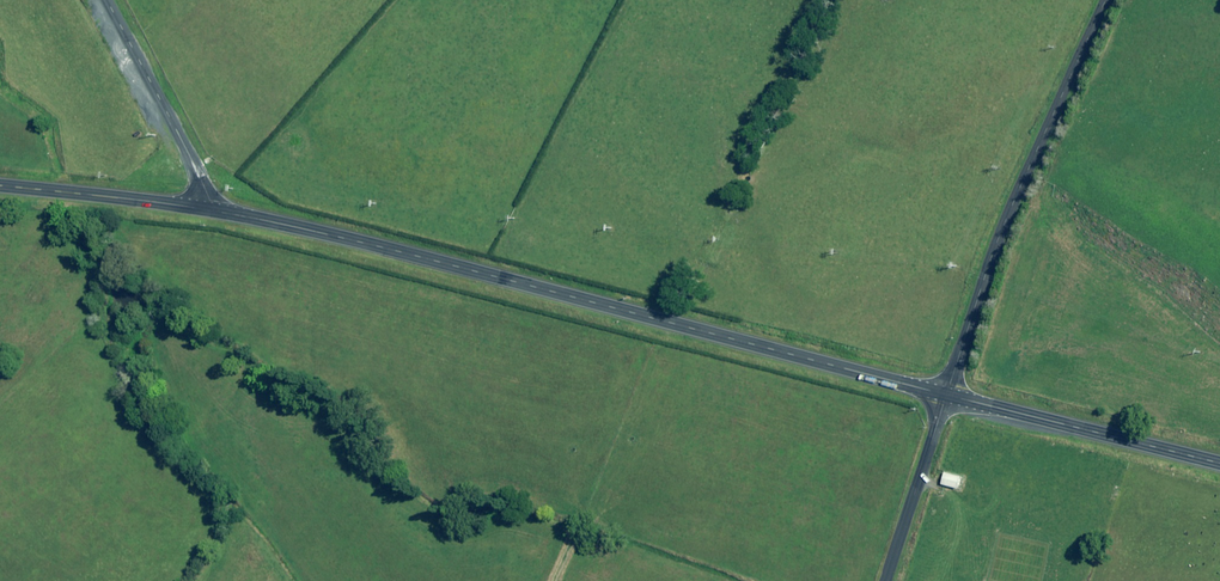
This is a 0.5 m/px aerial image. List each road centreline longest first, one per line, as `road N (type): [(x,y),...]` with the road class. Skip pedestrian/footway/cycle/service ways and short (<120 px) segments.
road 1 (secondary): [(209,210),(381,246),(946,395)]
road 2 (unclassified): [(946,395),(996,248),(1111,0)]
road 3 (secondary): [(946,395),(1219,464)]
road 4 (unclassified): [(209,210),(187,149),(108,0)]
road 5 (secondary): [(0,186),(209,210)]
road 6 (unclassified): [(886,580),(946,395)]

